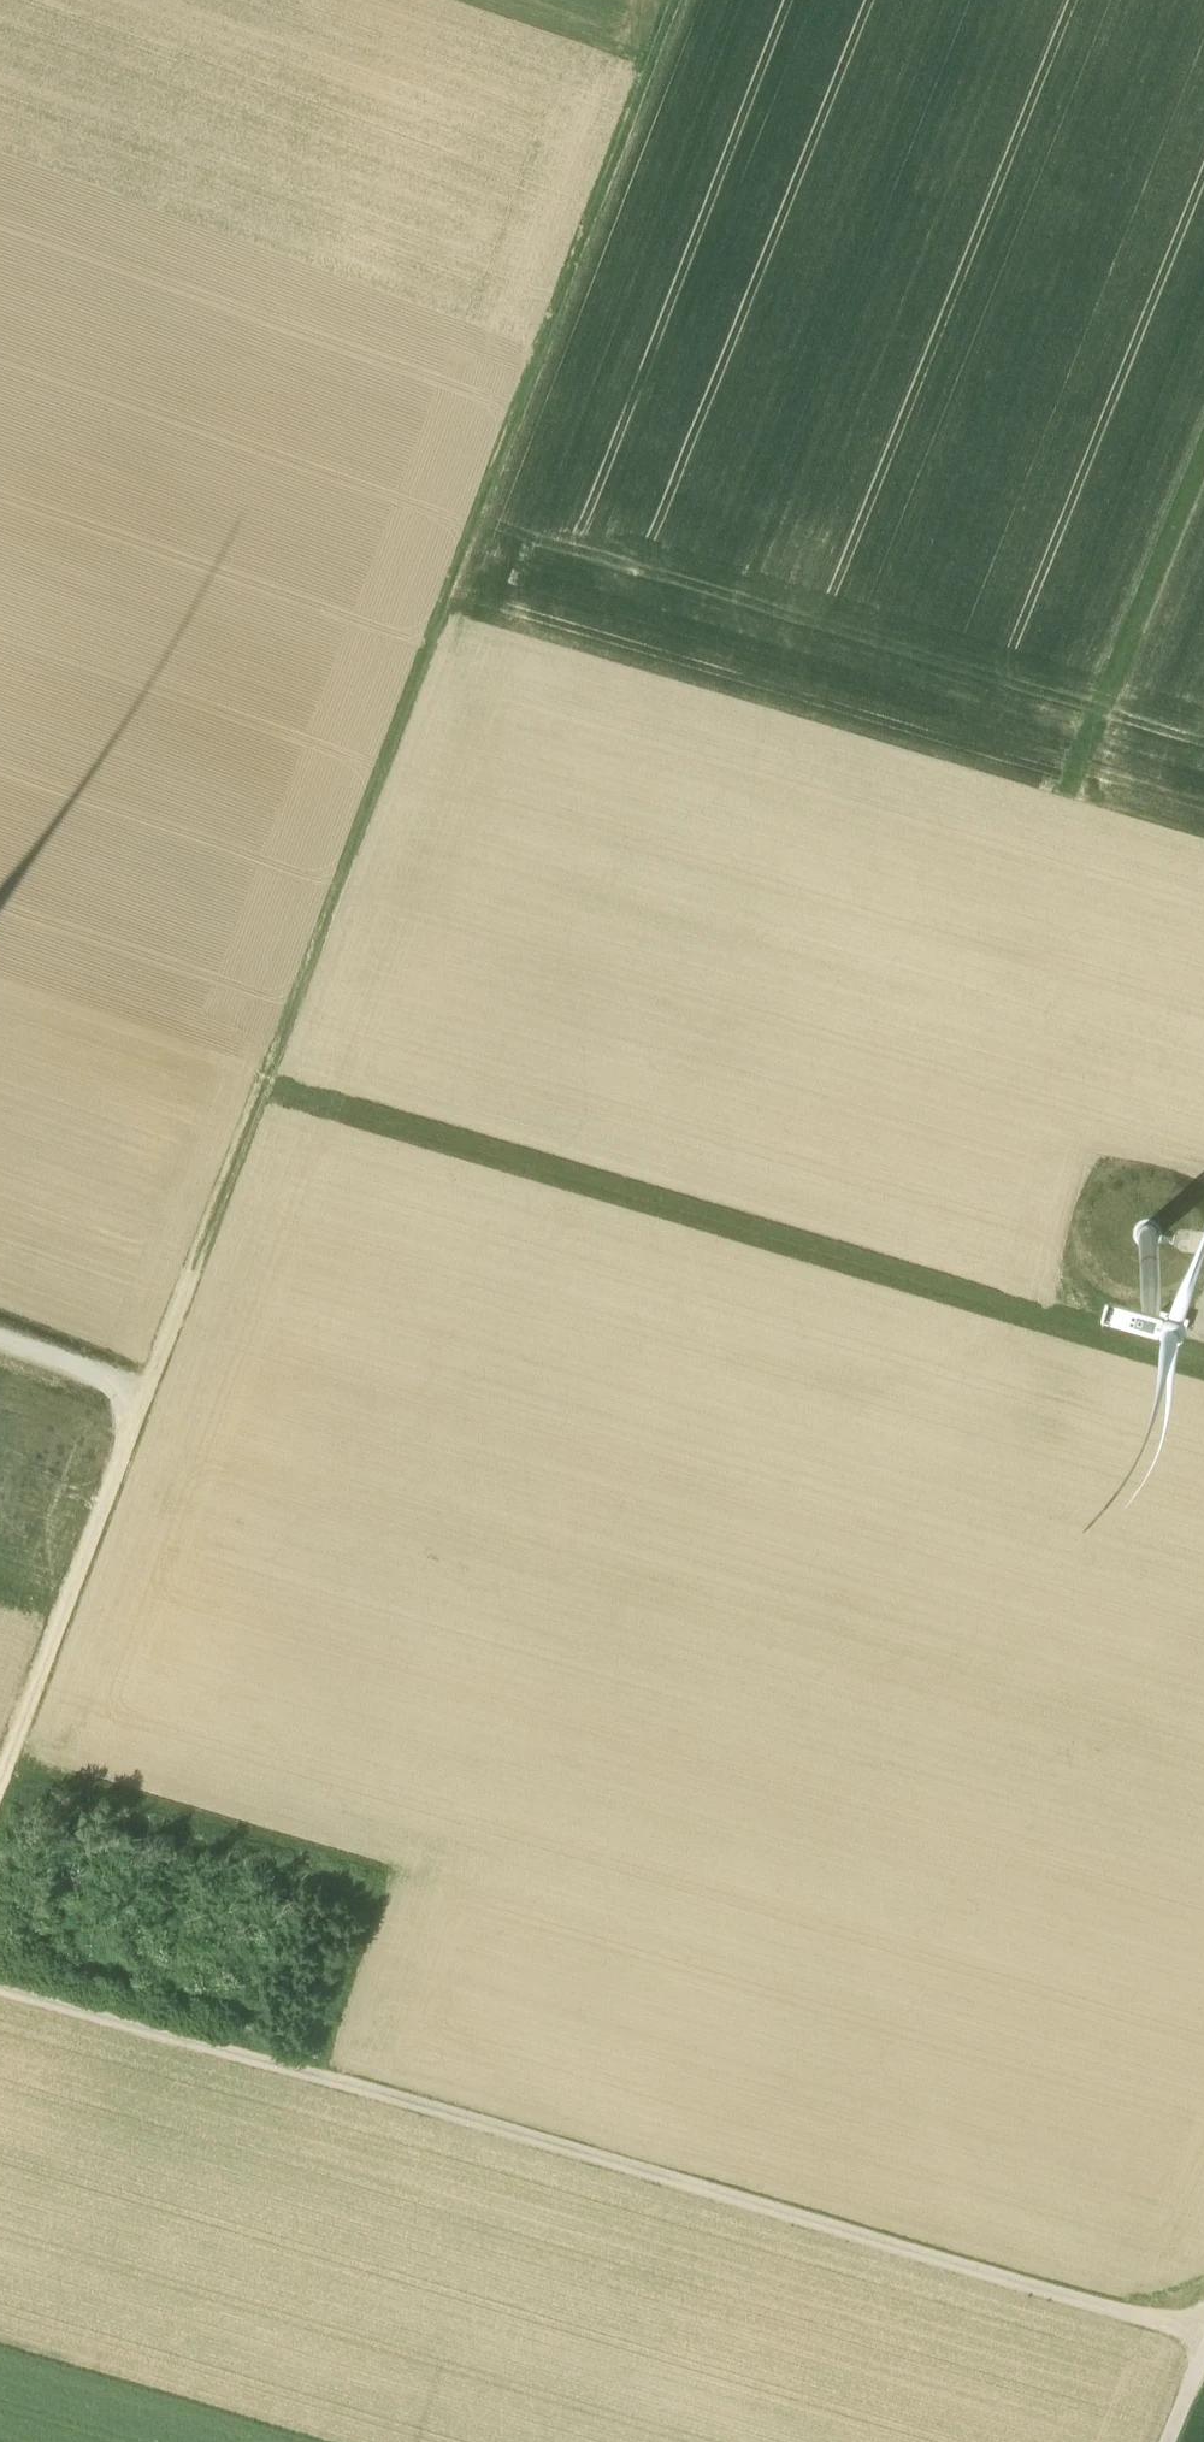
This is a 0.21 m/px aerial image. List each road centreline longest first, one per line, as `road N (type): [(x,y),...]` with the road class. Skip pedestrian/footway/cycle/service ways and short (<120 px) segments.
road 1 (track): [(0,2001),(1203,2342)]
road 2 (track): [(0,1772),(143,1395),(0,1345)]

